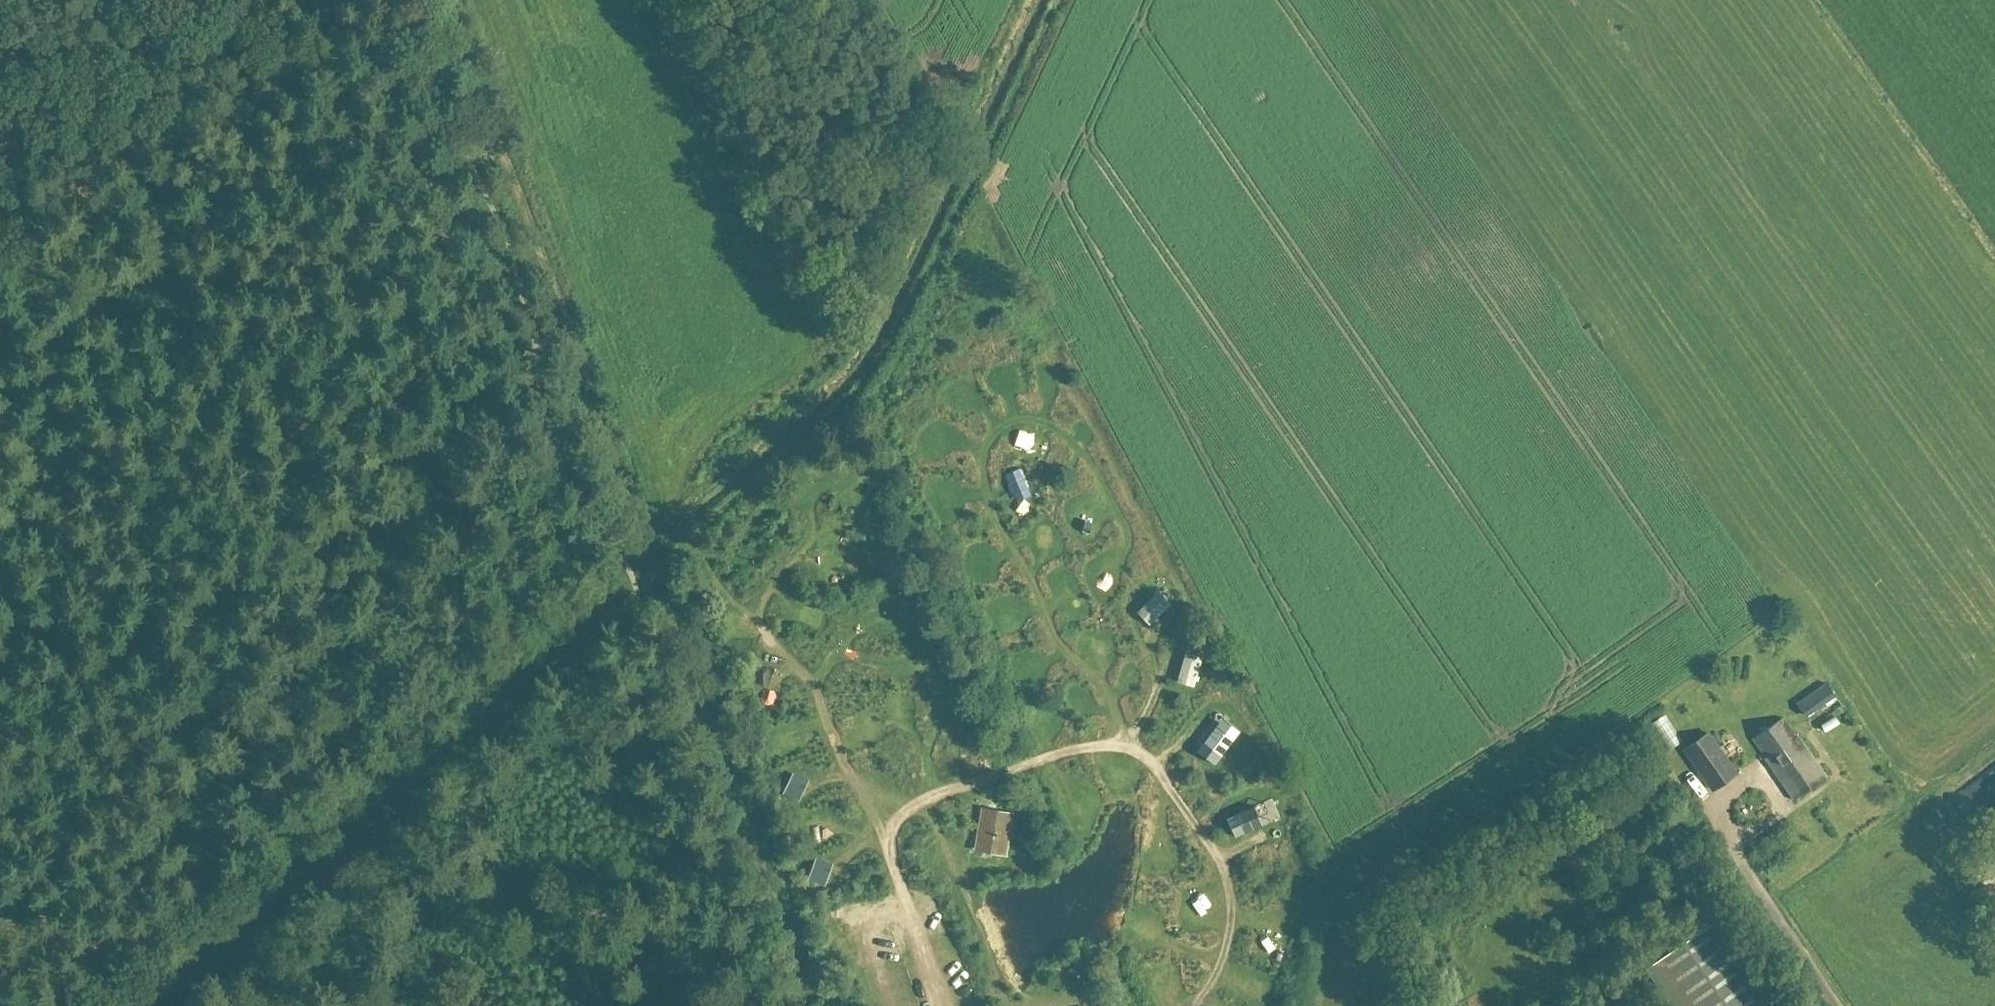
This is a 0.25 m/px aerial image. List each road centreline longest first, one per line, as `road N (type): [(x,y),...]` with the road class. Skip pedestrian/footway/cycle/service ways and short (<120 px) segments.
road 1 (track): [(450,0),(814,1005)]
road 2 (track): [(940,1005),(890,853),(900,817),(1070,752),(1133,748),(1233,887),(1220,969),(1194,1005)]
road 3 (track): [(1133,748),(1117,701),(1060,649),(994,517),(983,482),(985,449),(997,426),(1016,415),(1038,415),(1052,425),(1105,480),(1154,582)]
road 4 (track): [(1767,900),(1840,1005)]

